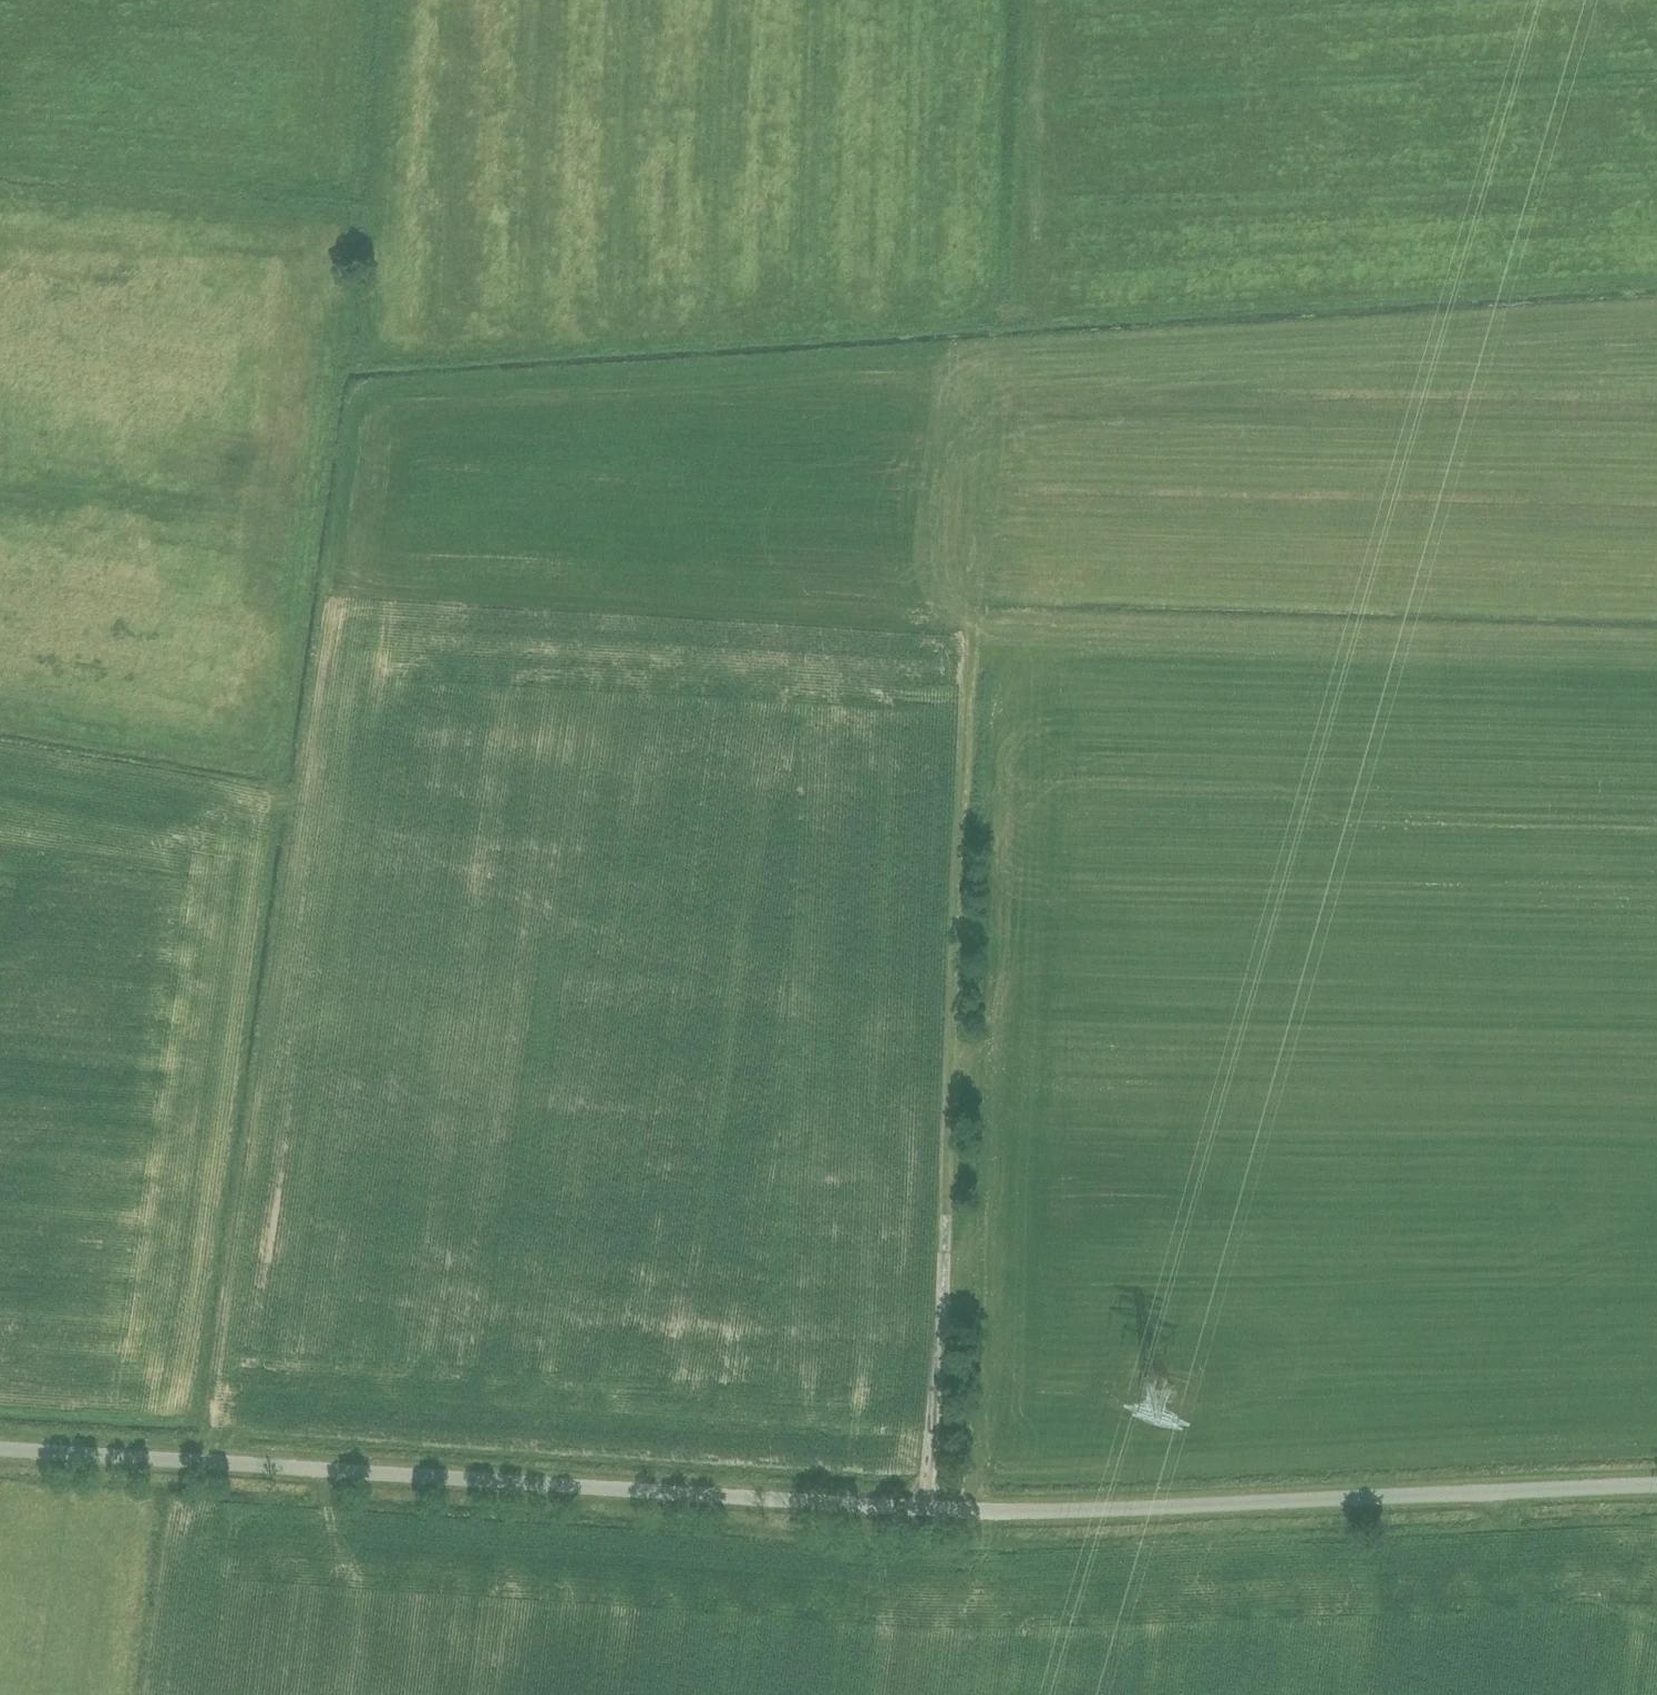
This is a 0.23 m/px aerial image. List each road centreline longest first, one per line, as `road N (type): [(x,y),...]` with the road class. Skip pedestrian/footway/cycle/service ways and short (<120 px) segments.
road 1 (unclassified): [(1656,1482),(974,1512),(0,1447)]

